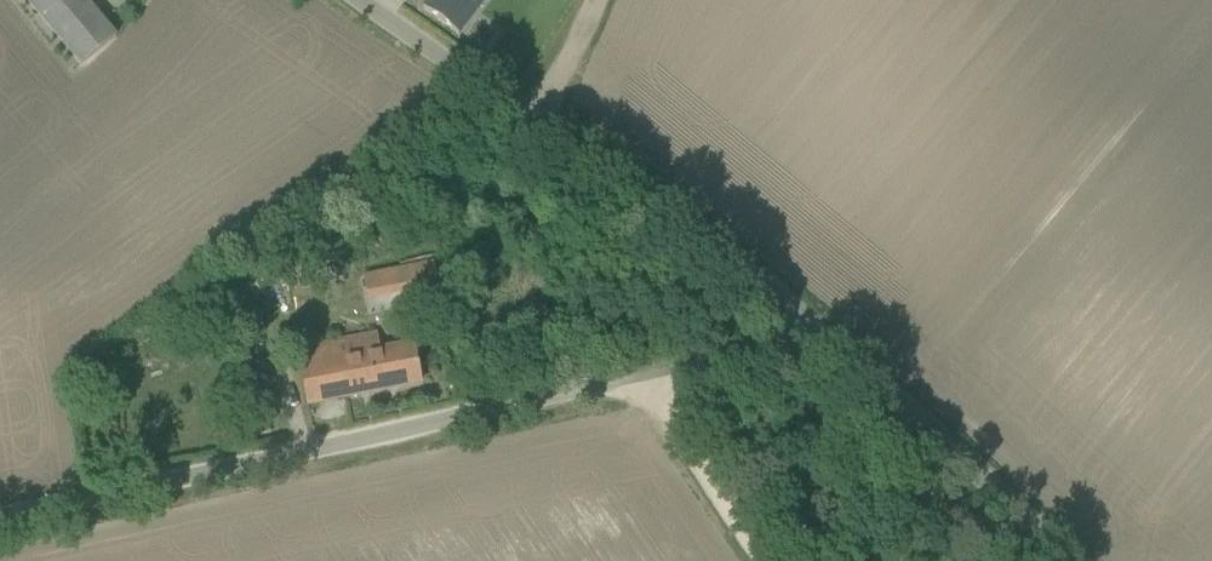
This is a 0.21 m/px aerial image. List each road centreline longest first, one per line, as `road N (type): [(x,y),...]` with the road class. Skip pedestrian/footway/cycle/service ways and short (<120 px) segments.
road 1 (unclassified): [(0,523),(817,347)]
road 2 (unclassified): [(817,347),(678,235),(345,0)]
road 3 (unclassified): [(1052,560),(817,347)]
road 4 (track): [(772,560),(648,381)]

